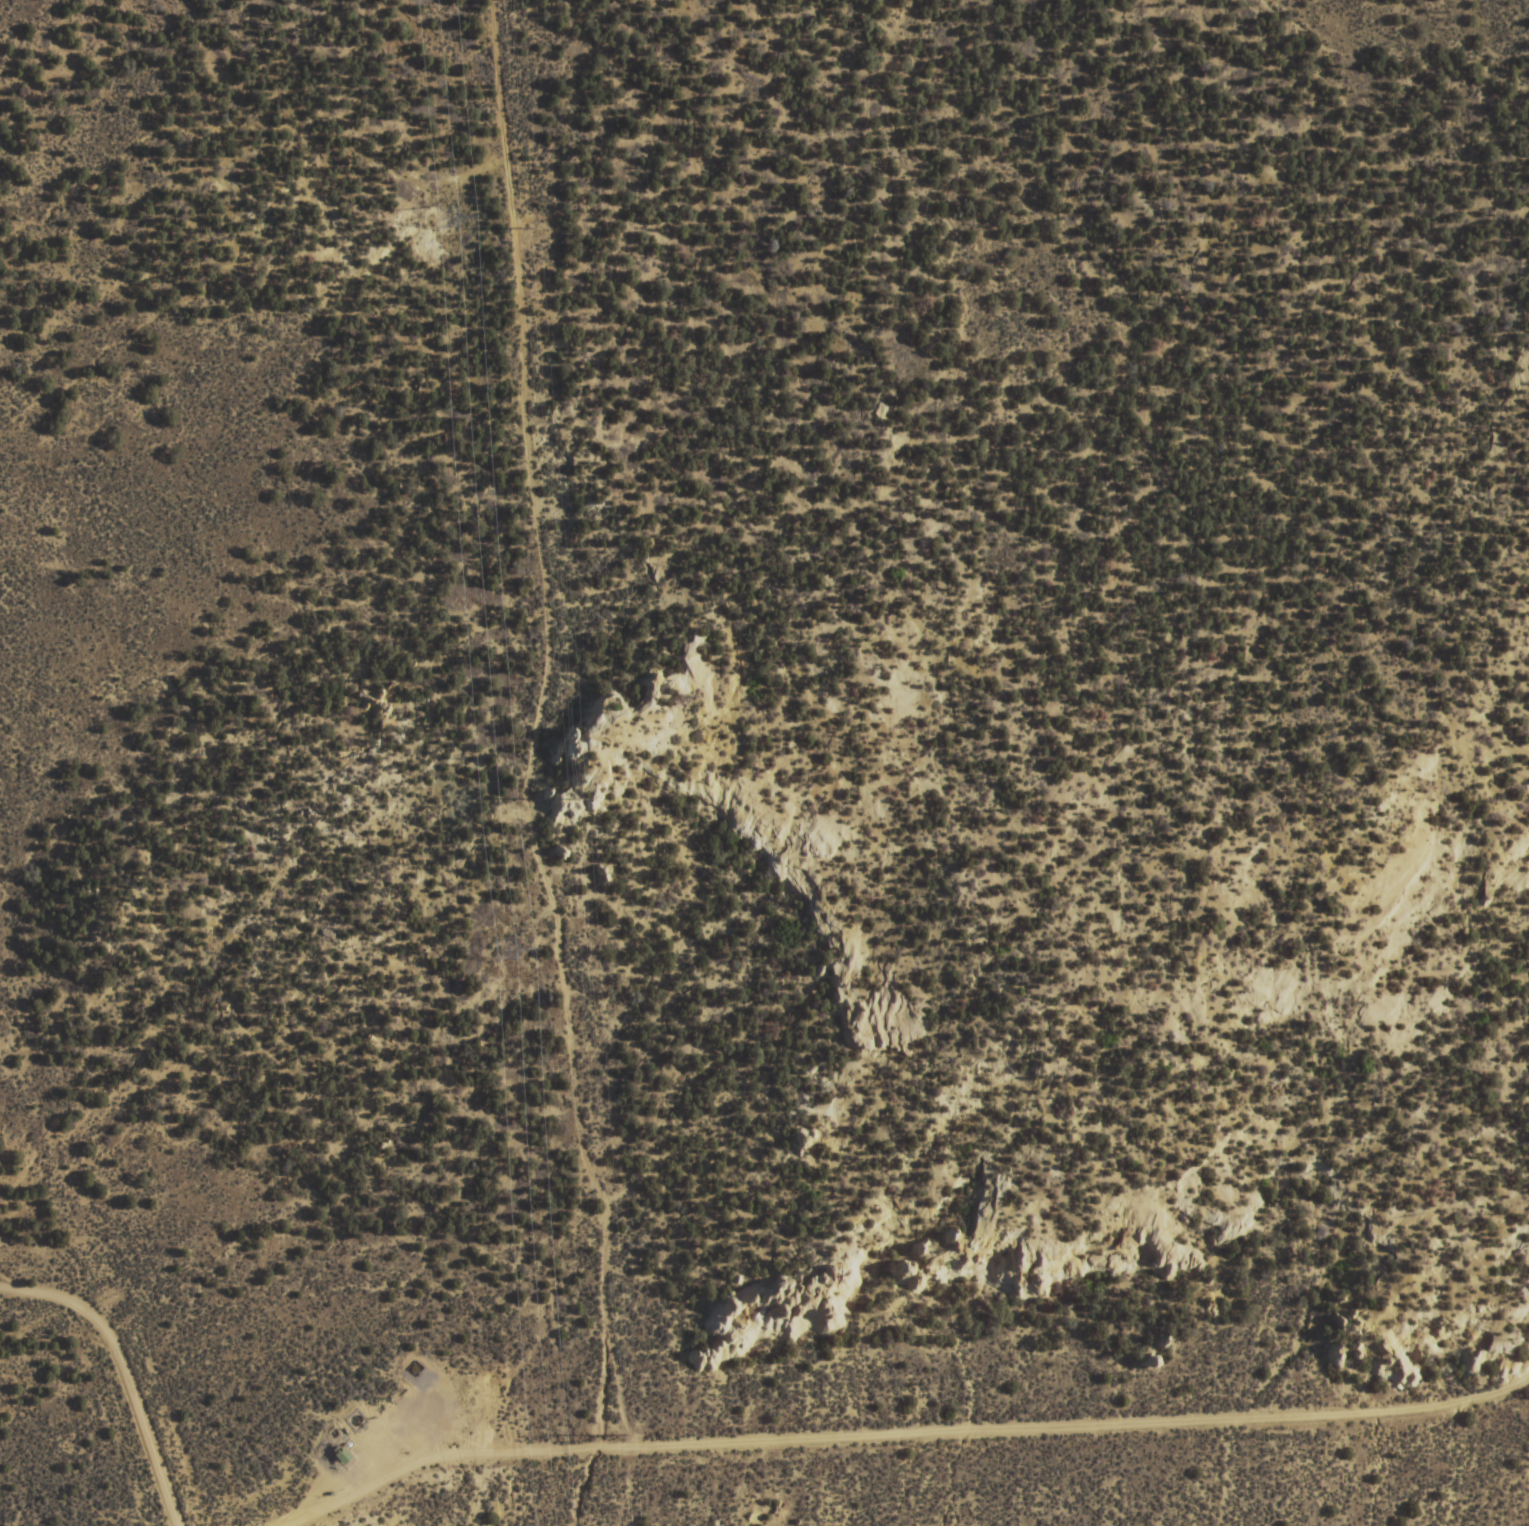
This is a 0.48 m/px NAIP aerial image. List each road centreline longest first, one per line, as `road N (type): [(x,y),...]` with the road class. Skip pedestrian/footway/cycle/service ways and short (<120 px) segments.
road 1 (tertiary): [(160,1525),(104,1401),(35,1286),(0,1281)]
road 2 (residential): [(35,1286),(24,1267),(0,1147)]

